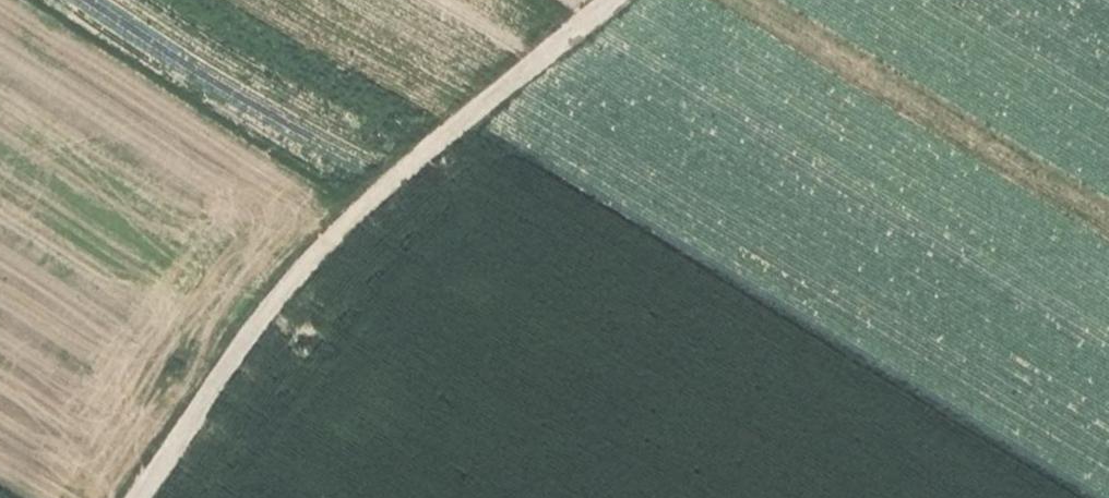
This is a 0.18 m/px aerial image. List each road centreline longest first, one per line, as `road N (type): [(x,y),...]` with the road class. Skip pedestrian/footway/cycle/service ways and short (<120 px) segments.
road 1 (track): [(133,497),(276,291),(418,153),(602,0)]

